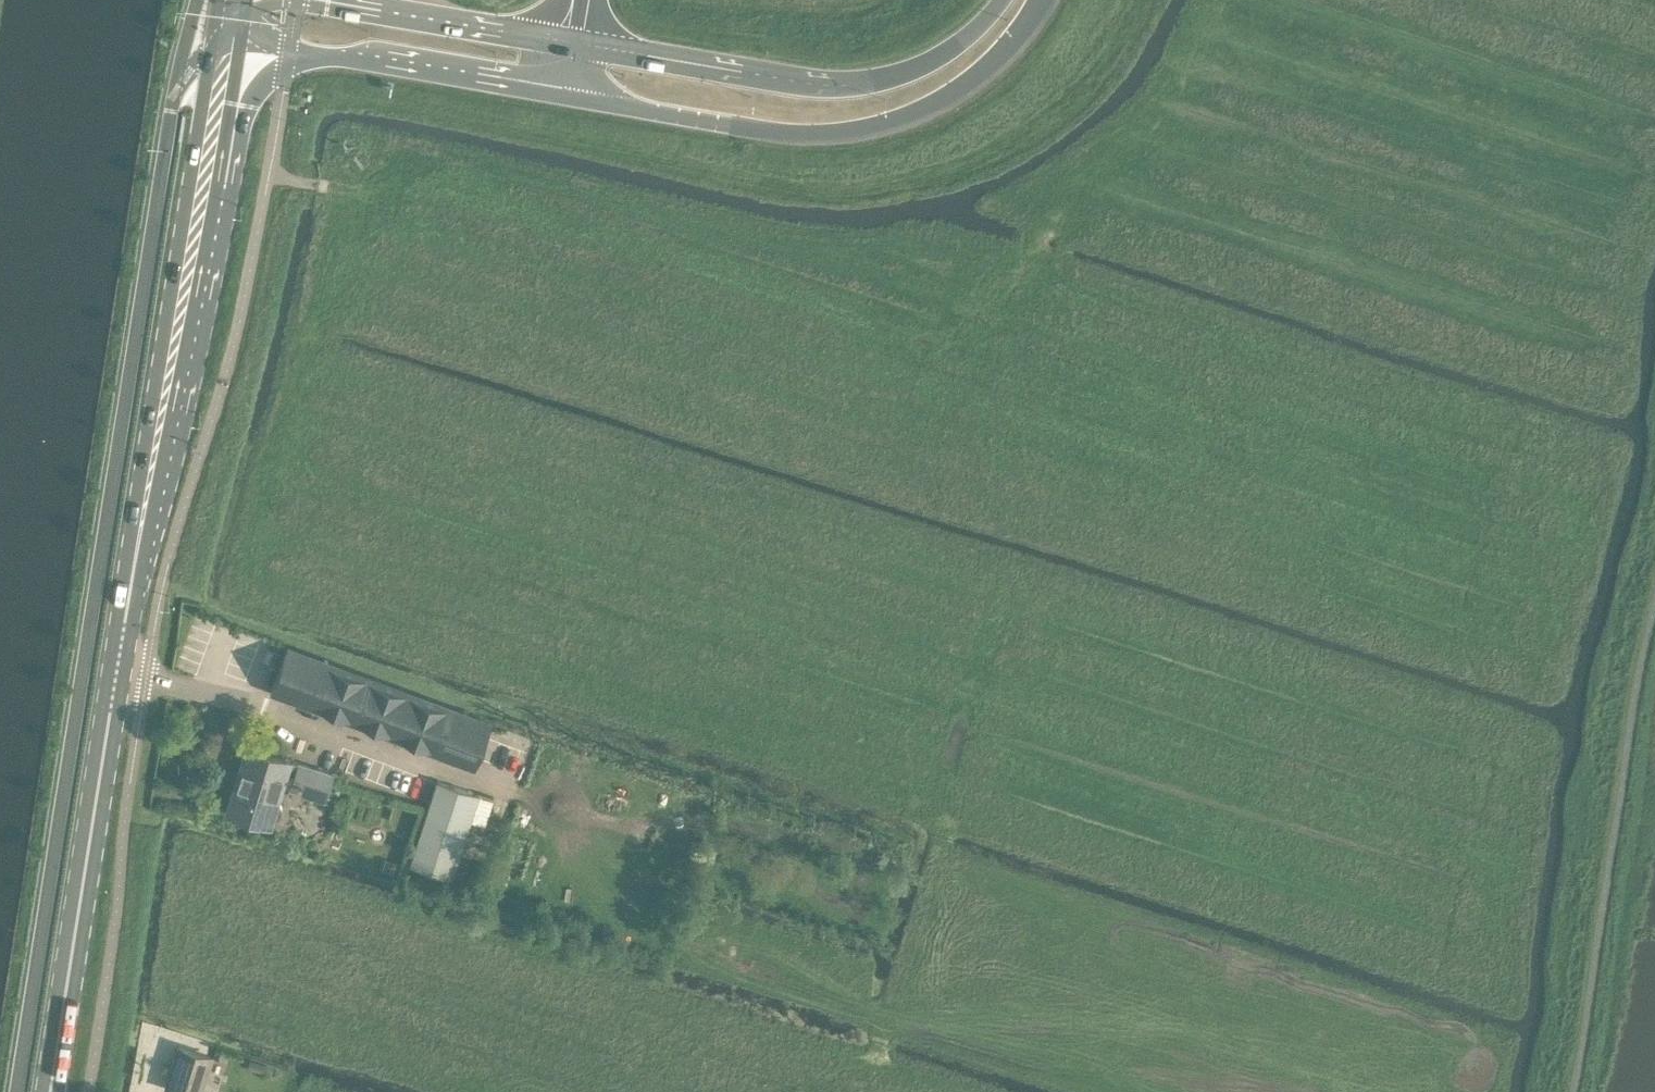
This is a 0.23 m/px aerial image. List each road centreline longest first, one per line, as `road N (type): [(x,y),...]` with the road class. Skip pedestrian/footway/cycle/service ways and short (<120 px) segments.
road 1 (primary): [(51,1091),(226,38)]
road 2 (primary): [(577,96),(782,132),(830,134),(884,123),(940,107),(995,68),(1046,0)]
road 3 (primary): [(1000,0),(935,62),(846,83),(584,43)]
road 4 (primary): [(226,38),(577,96)]
road 5 (primary): [(584,43),(326,0)]

